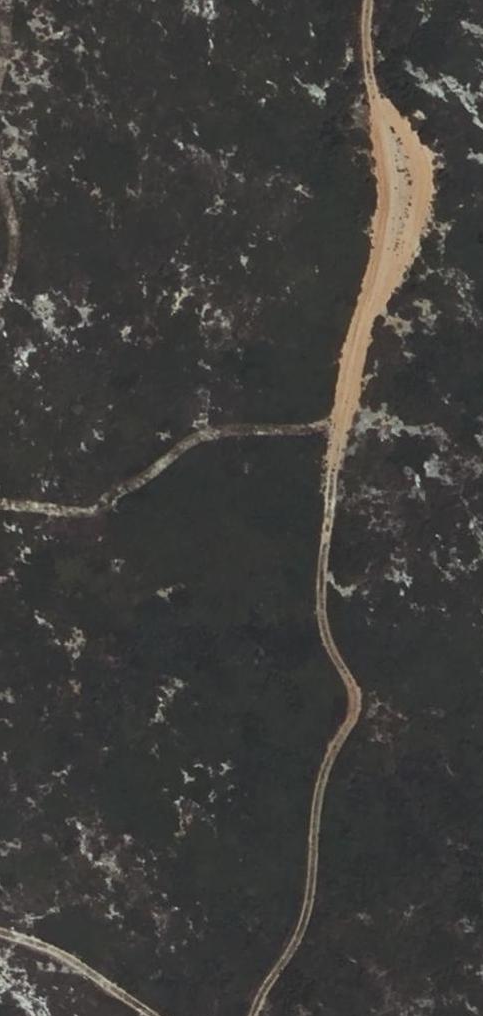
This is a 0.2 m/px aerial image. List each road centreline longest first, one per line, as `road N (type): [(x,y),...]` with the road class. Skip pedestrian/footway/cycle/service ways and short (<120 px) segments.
road 1 (track): [(376,0),(370,36),(383,237),(336,410),(330,620),(366,711),(320,773),(296,946),(255,1015)]
road 2 (track): [(157,1015),(67,948),(0,927)]

